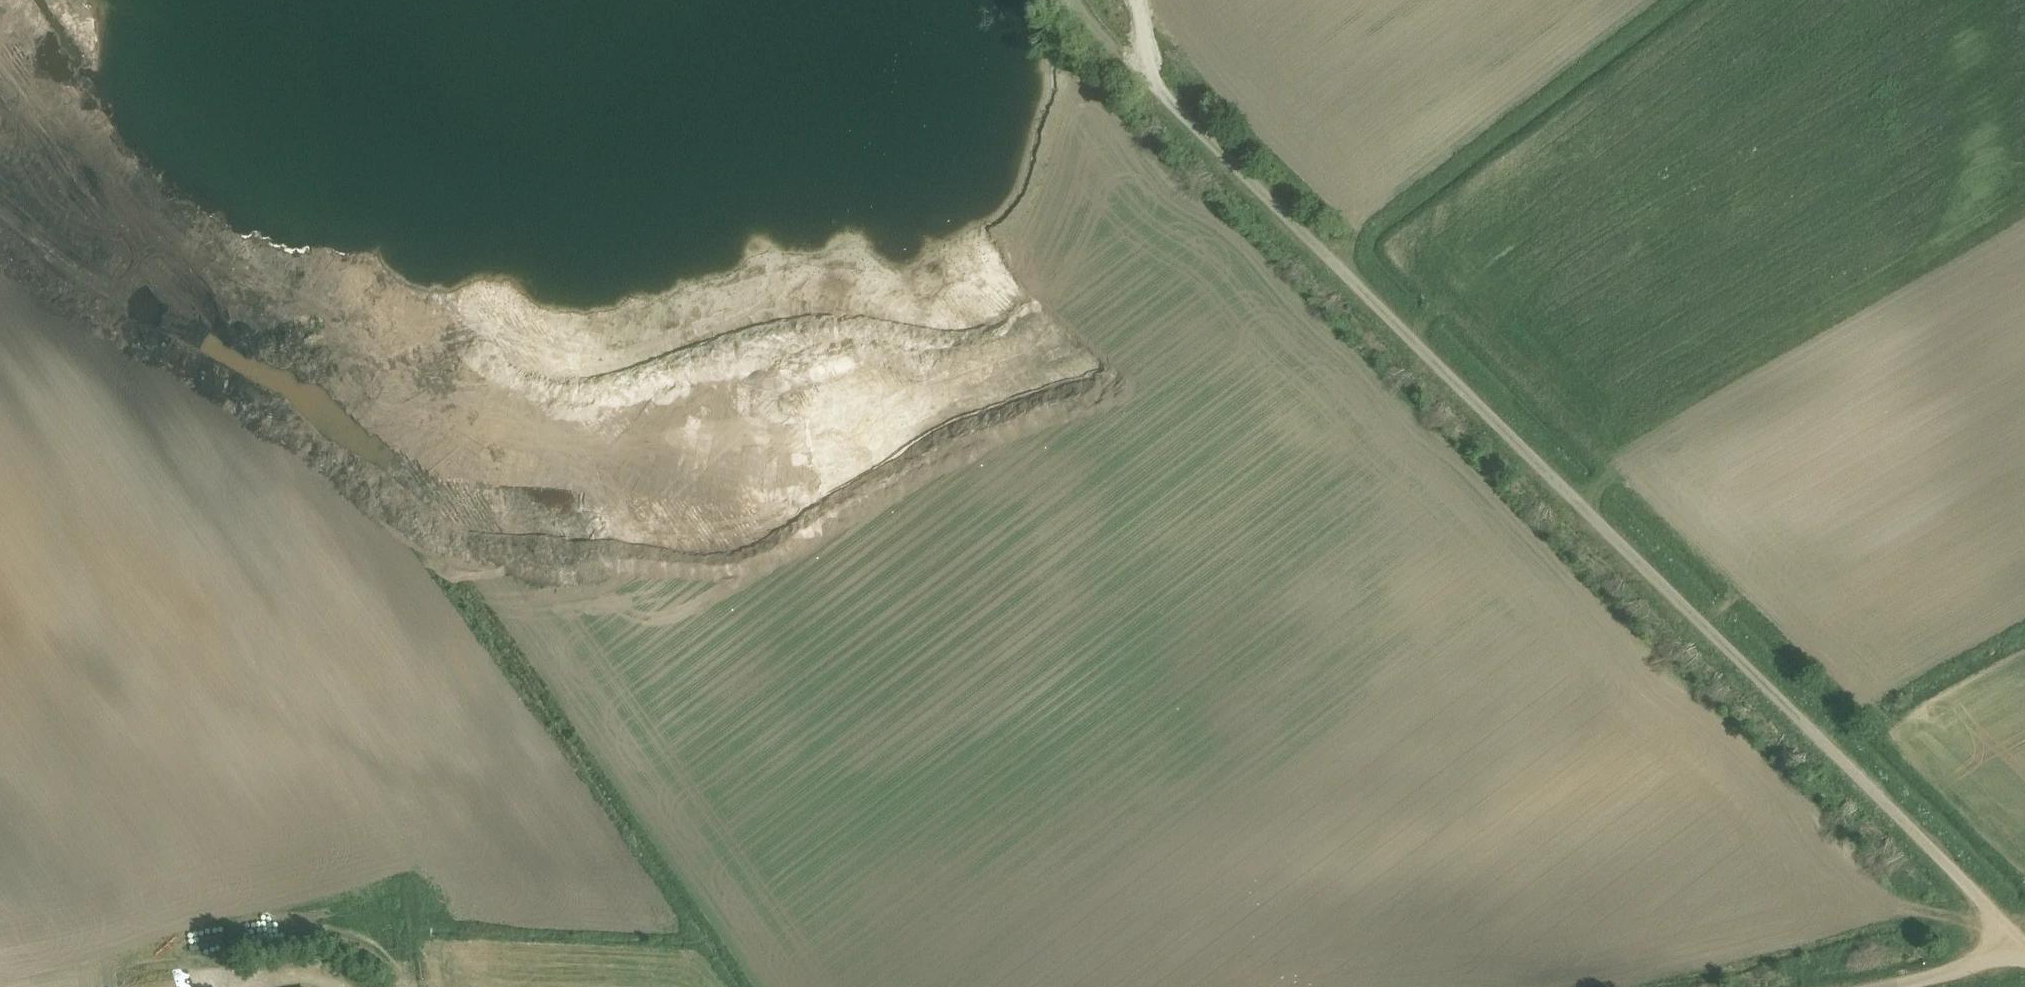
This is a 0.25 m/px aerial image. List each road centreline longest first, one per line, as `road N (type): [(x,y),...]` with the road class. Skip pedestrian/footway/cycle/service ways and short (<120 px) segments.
road 1 (residential): [(2024,945),(1073,0)]
road 2 (unclassified): [(2024,948),(1901,986)]

